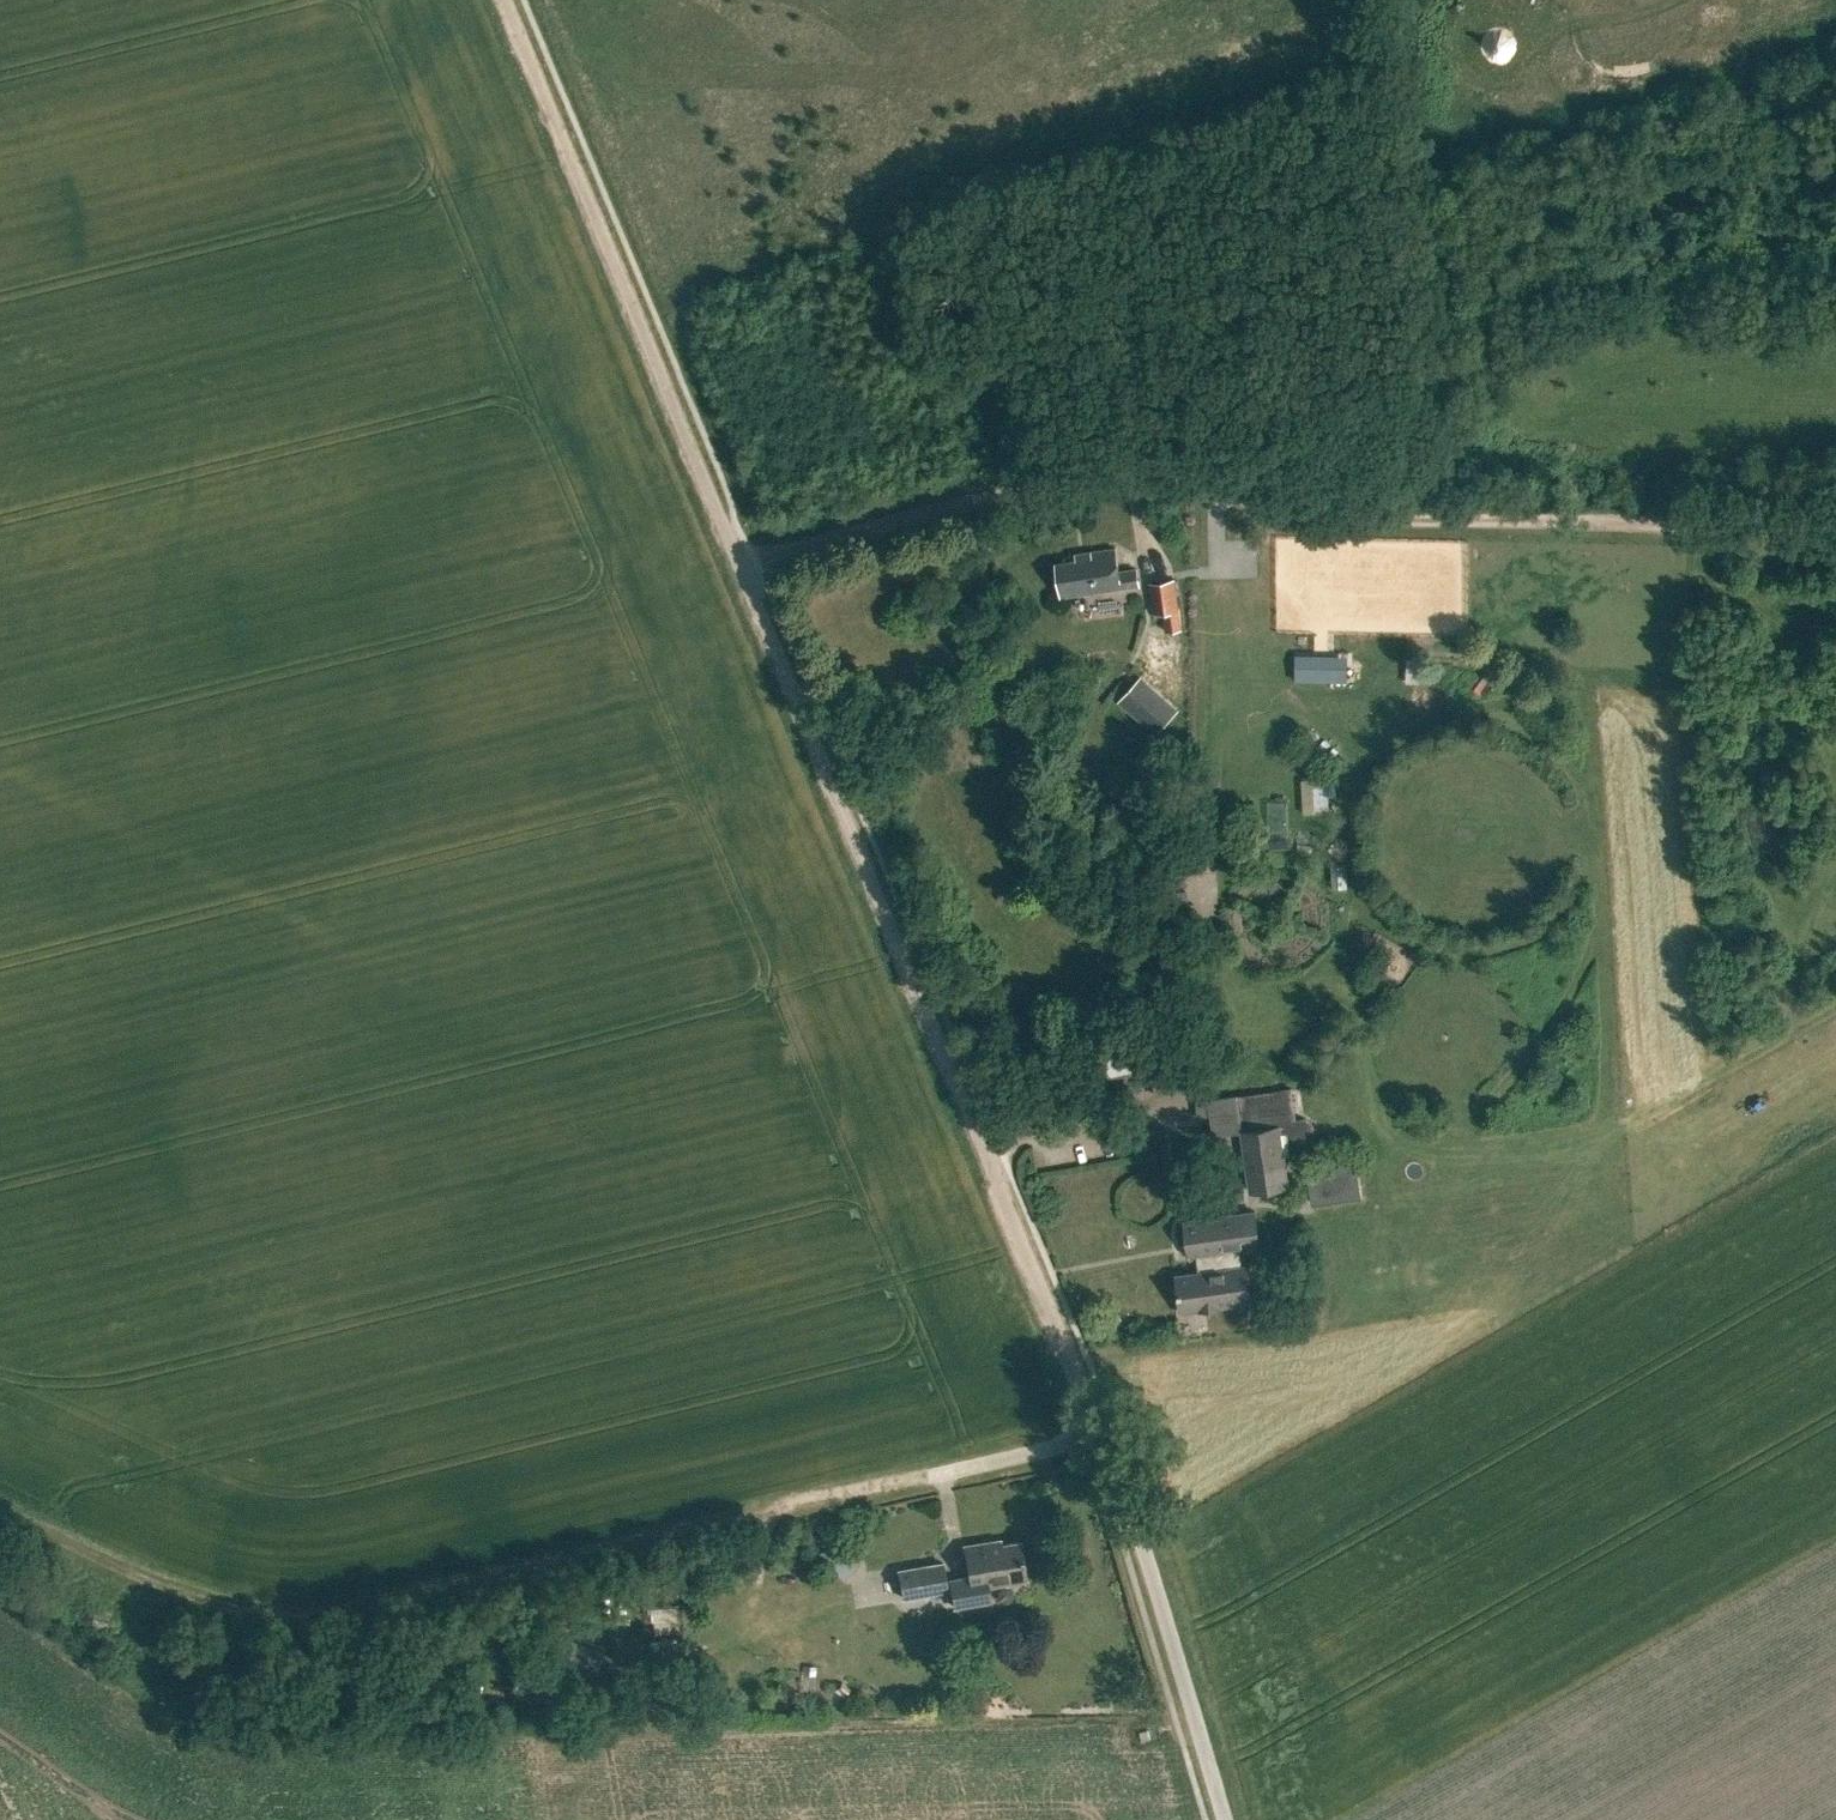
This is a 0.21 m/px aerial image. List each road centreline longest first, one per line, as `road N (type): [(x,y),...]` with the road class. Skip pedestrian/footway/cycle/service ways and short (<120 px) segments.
road 1 (track): [(1102,1438),(504,0)]
road 2 (track): [(0,1514),(176,1596),(293,1620),(1102,1438)]
road 3 (track): [(1835,533),(1337,510),(1291,506),(1190,474),(975,503),(740,569)]
road 4 (unclassified): [(1224,1819),(1102,1438)]

